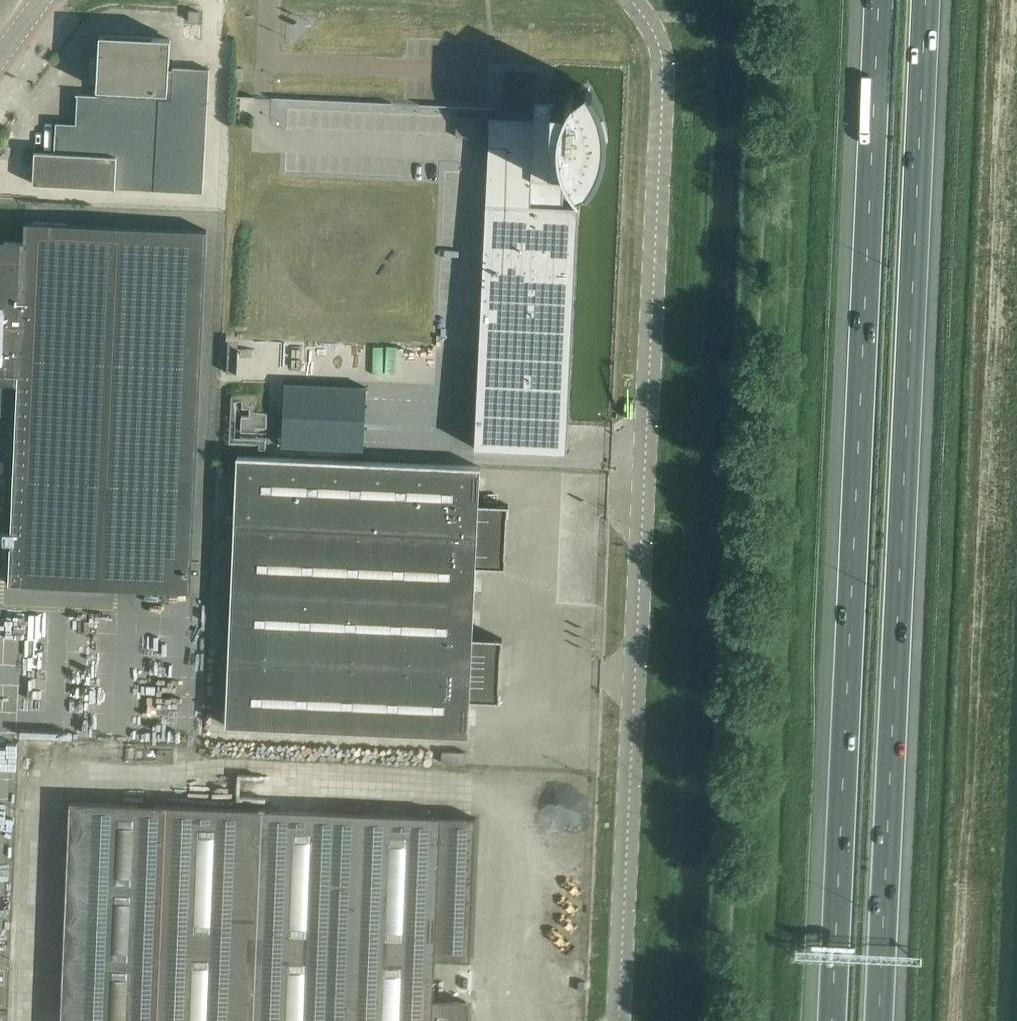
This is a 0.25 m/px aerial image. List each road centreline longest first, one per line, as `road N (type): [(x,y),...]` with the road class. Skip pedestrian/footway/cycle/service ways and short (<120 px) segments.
road 1 (unclassified): [(620,1020),(665,79),(659,41),(632,0)]
road 2 (motorway): [(878,0),(830,1020)]
road 3 (motorway): [(888,1020),(931,0)]

